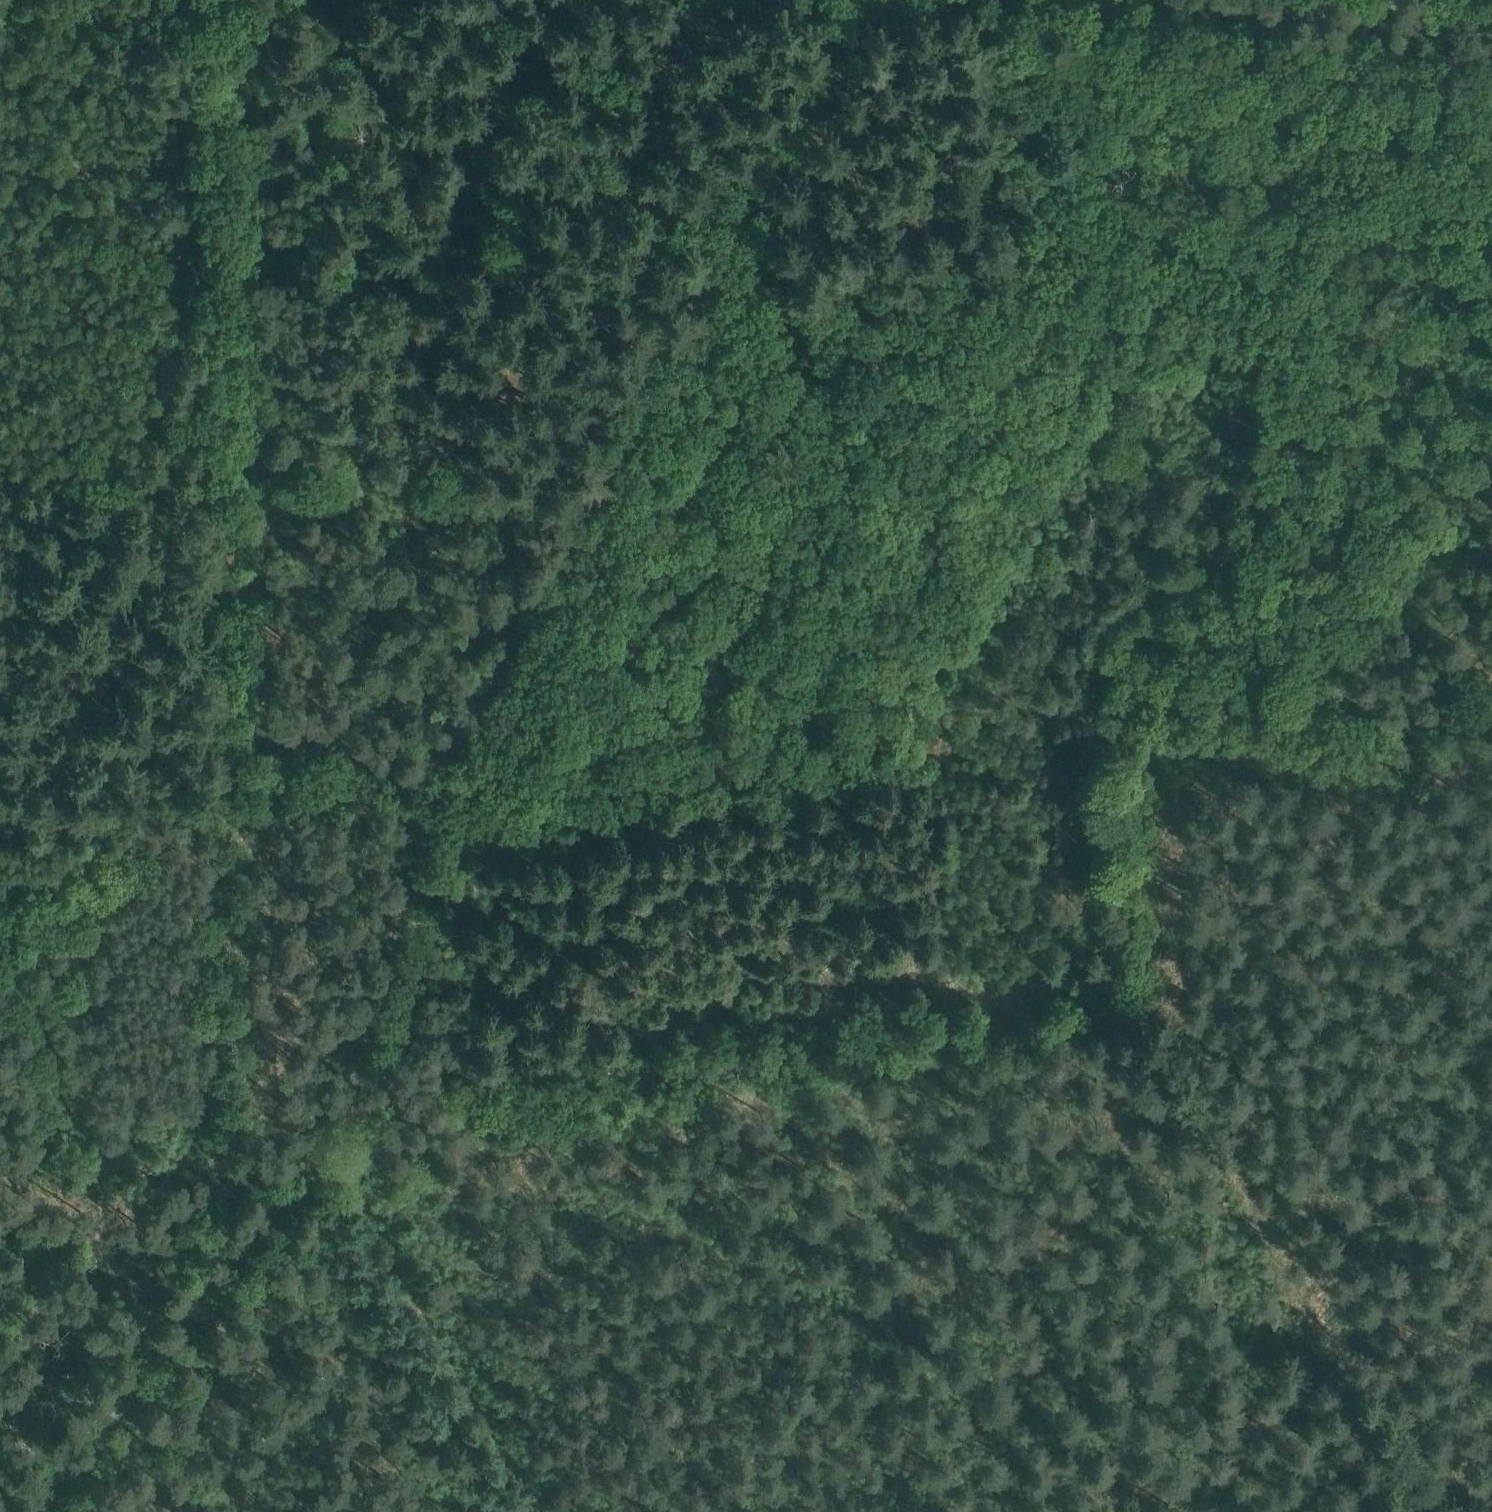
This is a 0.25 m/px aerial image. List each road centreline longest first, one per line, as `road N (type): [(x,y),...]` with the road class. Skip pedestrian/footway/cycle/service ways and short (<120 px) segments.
road 1 (track): [(7,1511),(343,1090),(418,819),(503,622),(867,0)]
road 2 (track): [(1219,0),(1491,28)]

